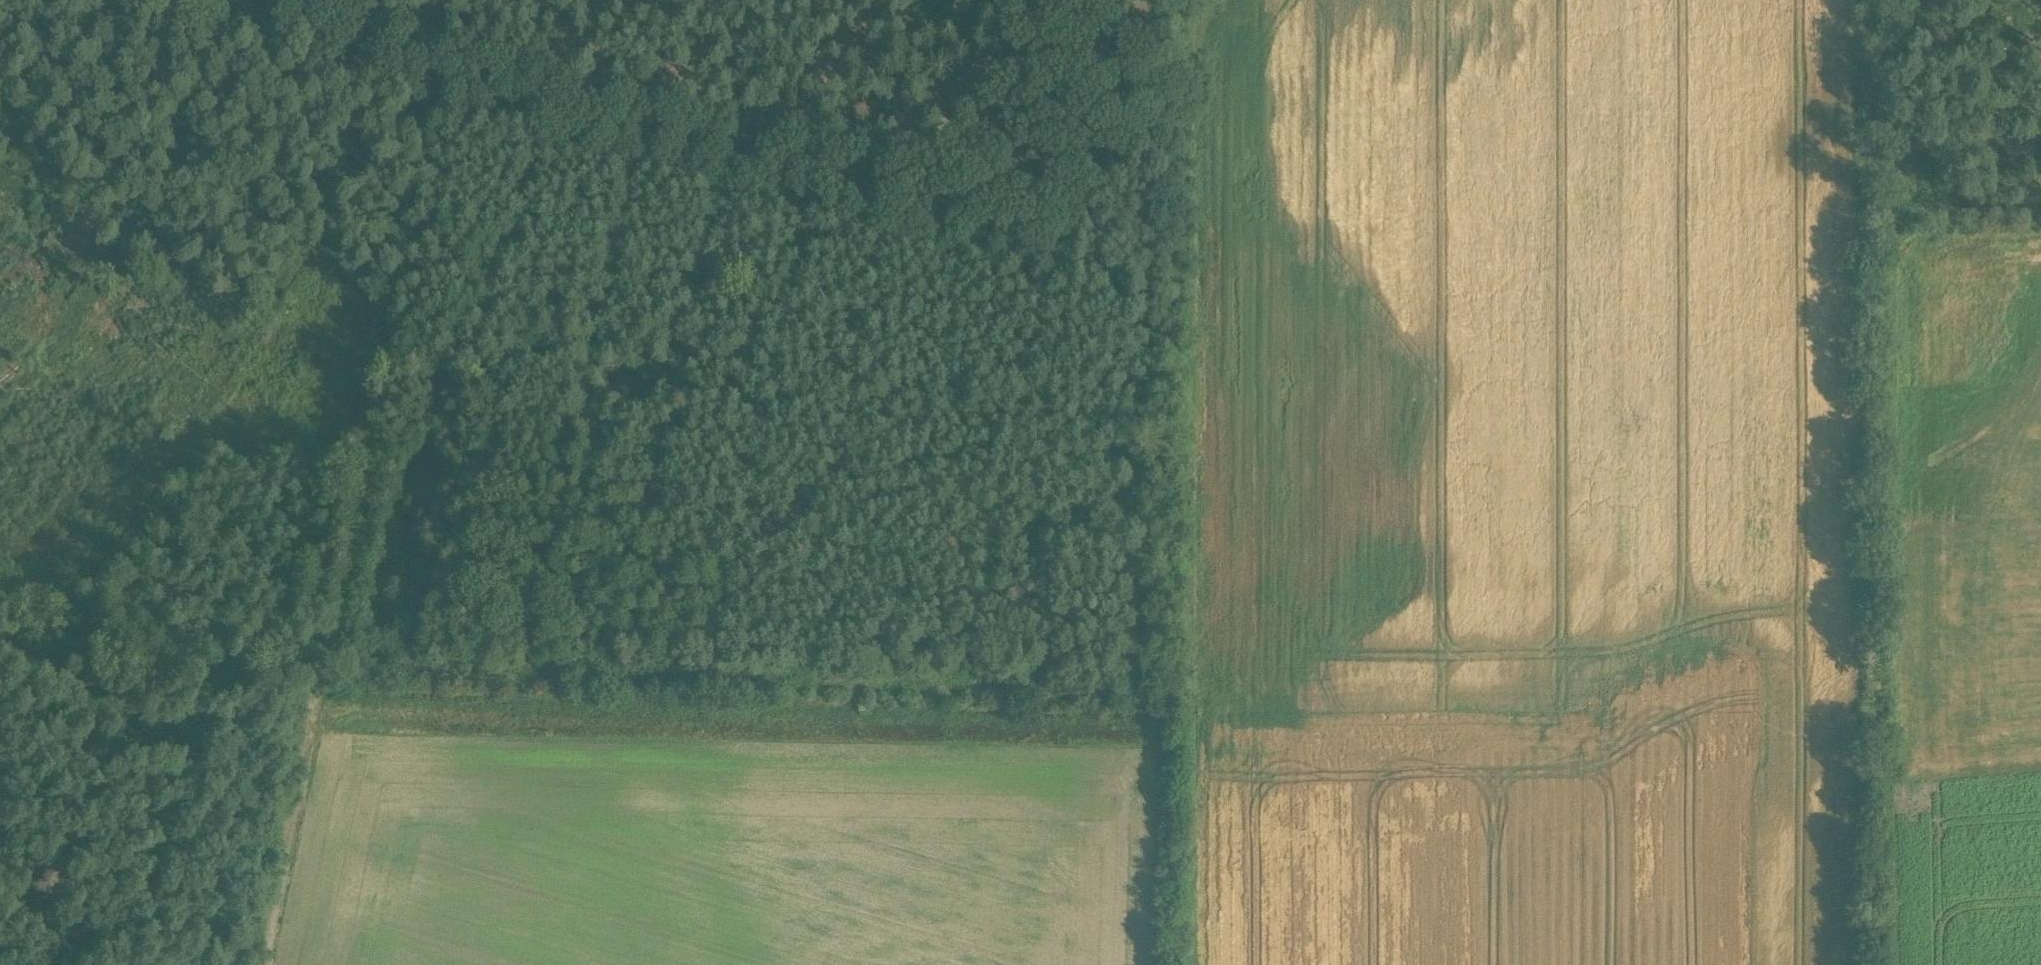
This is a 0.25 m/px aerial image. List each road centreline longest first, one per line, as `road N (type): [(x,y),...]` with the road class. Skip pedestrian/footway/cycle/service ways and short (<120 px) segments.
road 1 (track): [(1835,276),(1704,294),(1406,473),(1277,570),(1232,657),(1247,964)]
road 2 (track): [(2040,272),(1835,276),(1839,0)]
road 3 (track): [(268,964),(319,701)]
road 4 (track): [(266,0),(417,40),(446,0)]

